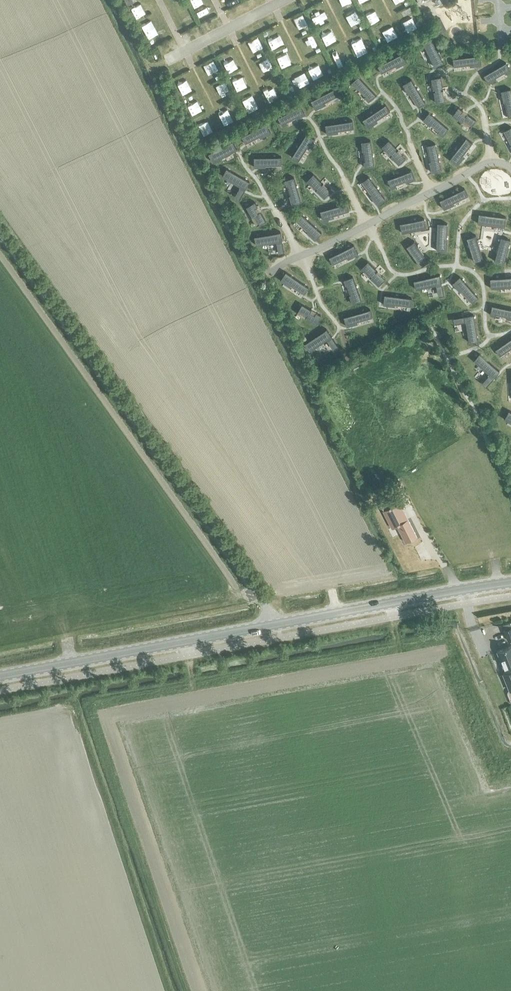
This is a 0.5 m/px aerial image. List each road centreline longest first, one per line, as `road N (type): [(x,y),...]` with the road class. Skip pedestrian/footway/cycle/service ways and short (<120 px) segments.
road 1 (secondary): [(0,676),(510,582)]
road 2 (track): [(188,656),(194,684),(92,703),(186,990)]

